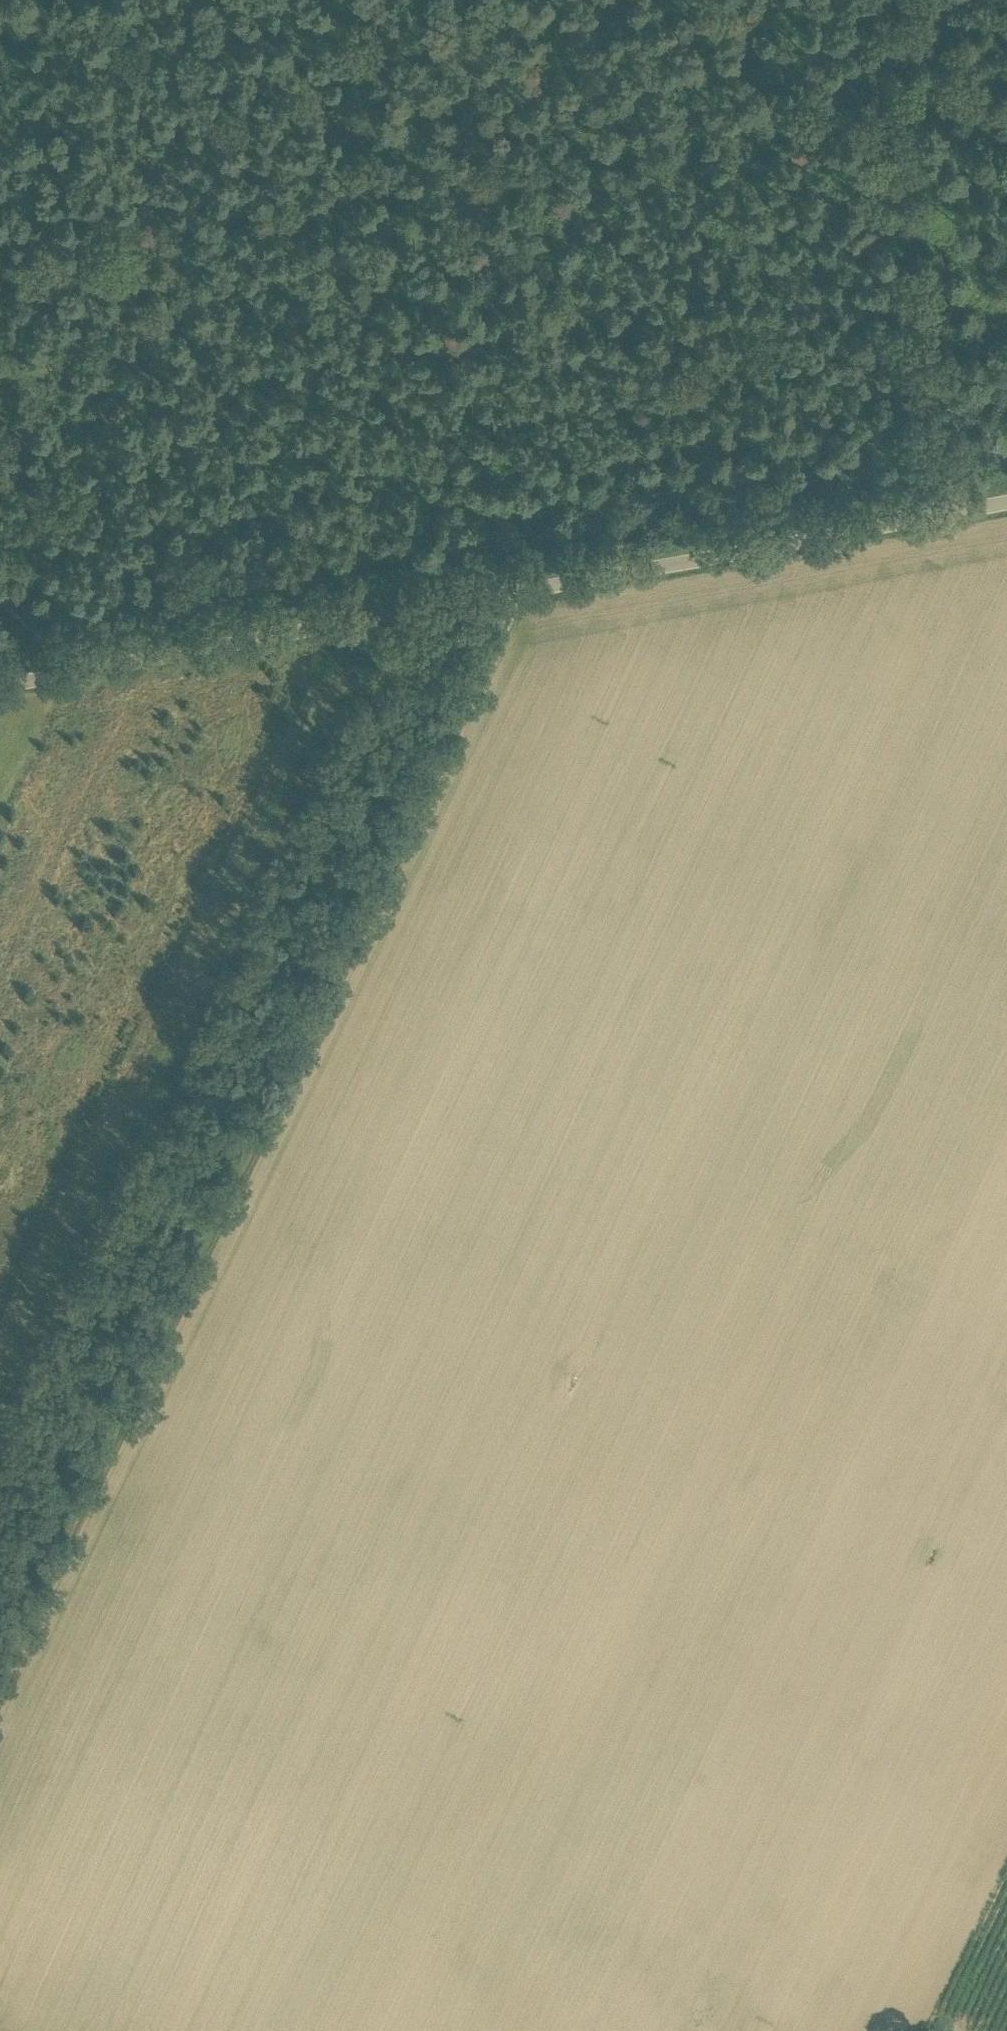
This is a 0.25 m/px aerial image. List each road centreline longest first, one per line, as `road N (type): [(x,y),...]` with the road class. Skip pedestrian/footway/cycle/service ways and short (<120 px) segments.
road 1 (unclassified): [(0,682),(1006,505)]
road 2 (track): [(0,290),(382,201)]

